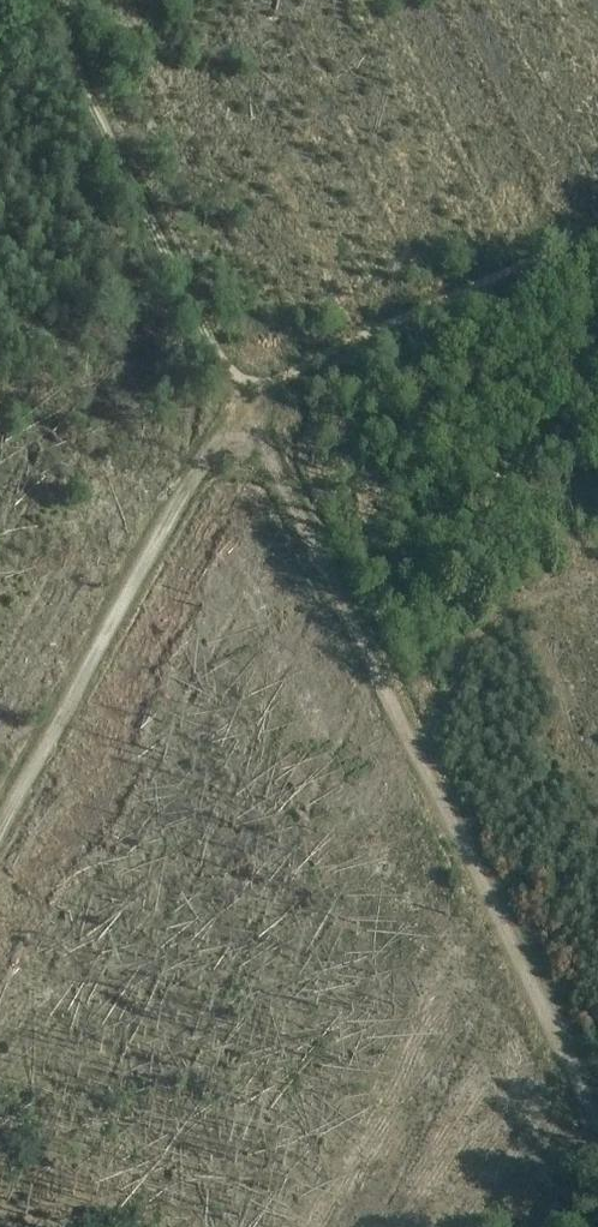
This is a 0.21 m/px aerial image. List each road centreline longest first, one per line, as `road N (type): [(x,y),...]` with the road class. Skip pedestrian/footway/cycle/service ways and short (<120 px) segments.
road 1 (track): [(597,1111),(245,401)]
road 2 (track): [(0,828),(196,469),(245,401)]
road 3 (track): [(245,401),(40,0)]
road 4 (track): [(245,401),(312,361),(597,233)]

